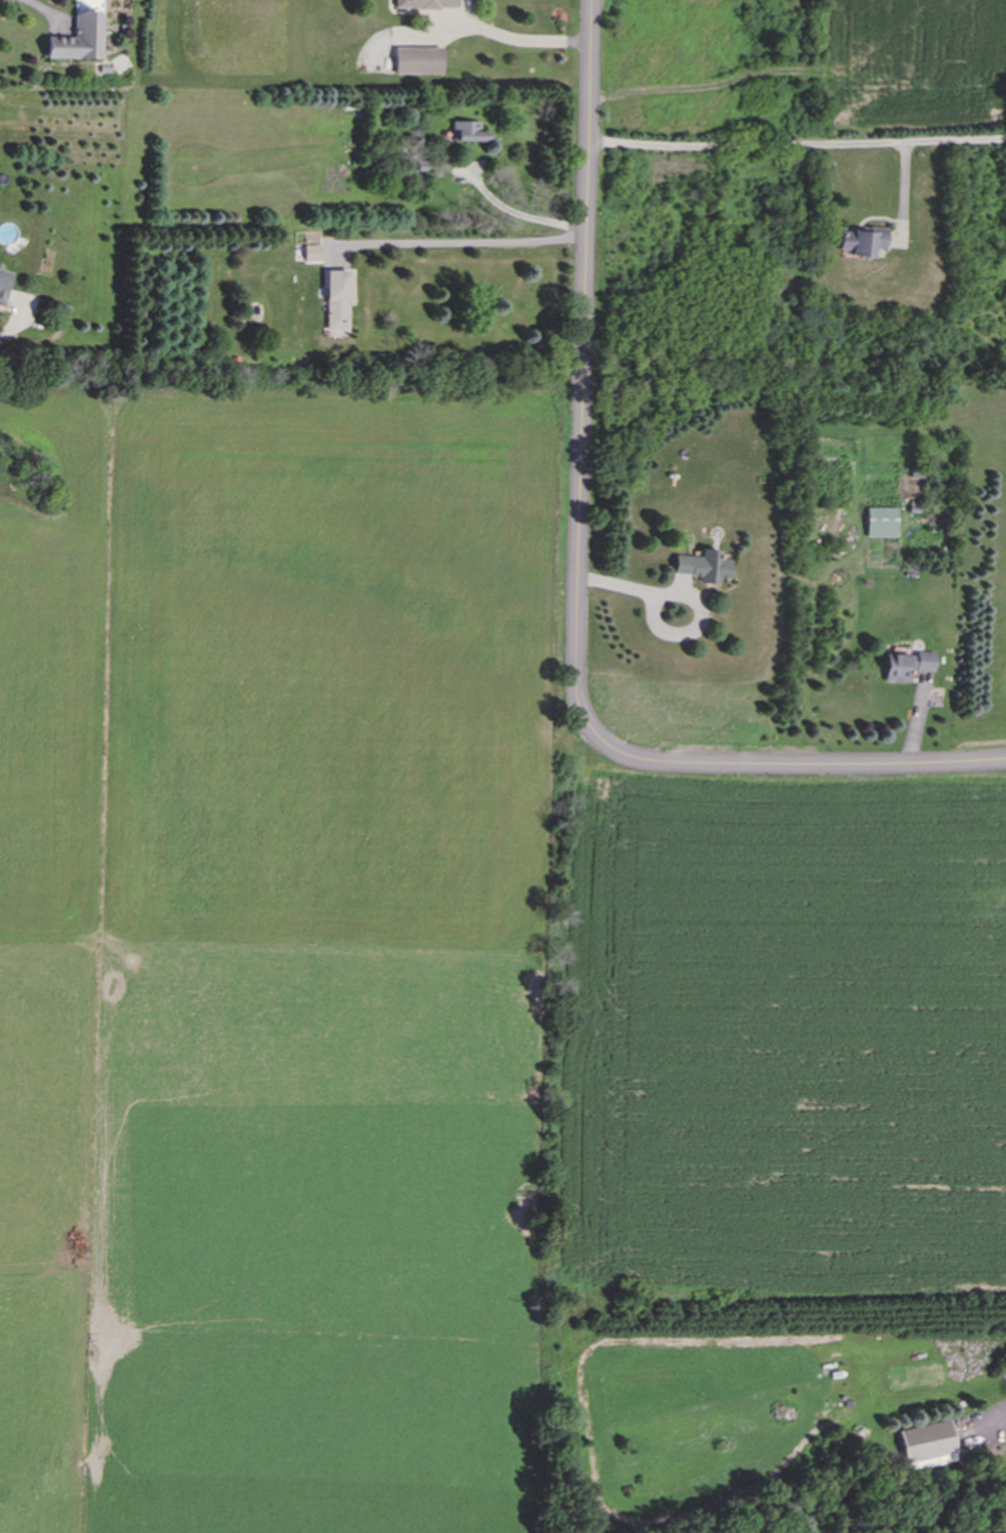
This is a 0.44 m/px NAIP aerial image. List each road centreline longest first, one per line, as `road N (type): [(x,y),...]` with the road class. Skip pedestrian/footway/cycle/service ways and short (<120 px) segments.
road 1 (residential): [(1005,761),(642,762),(606,746),(581,715),(575,669),(592,0)]

